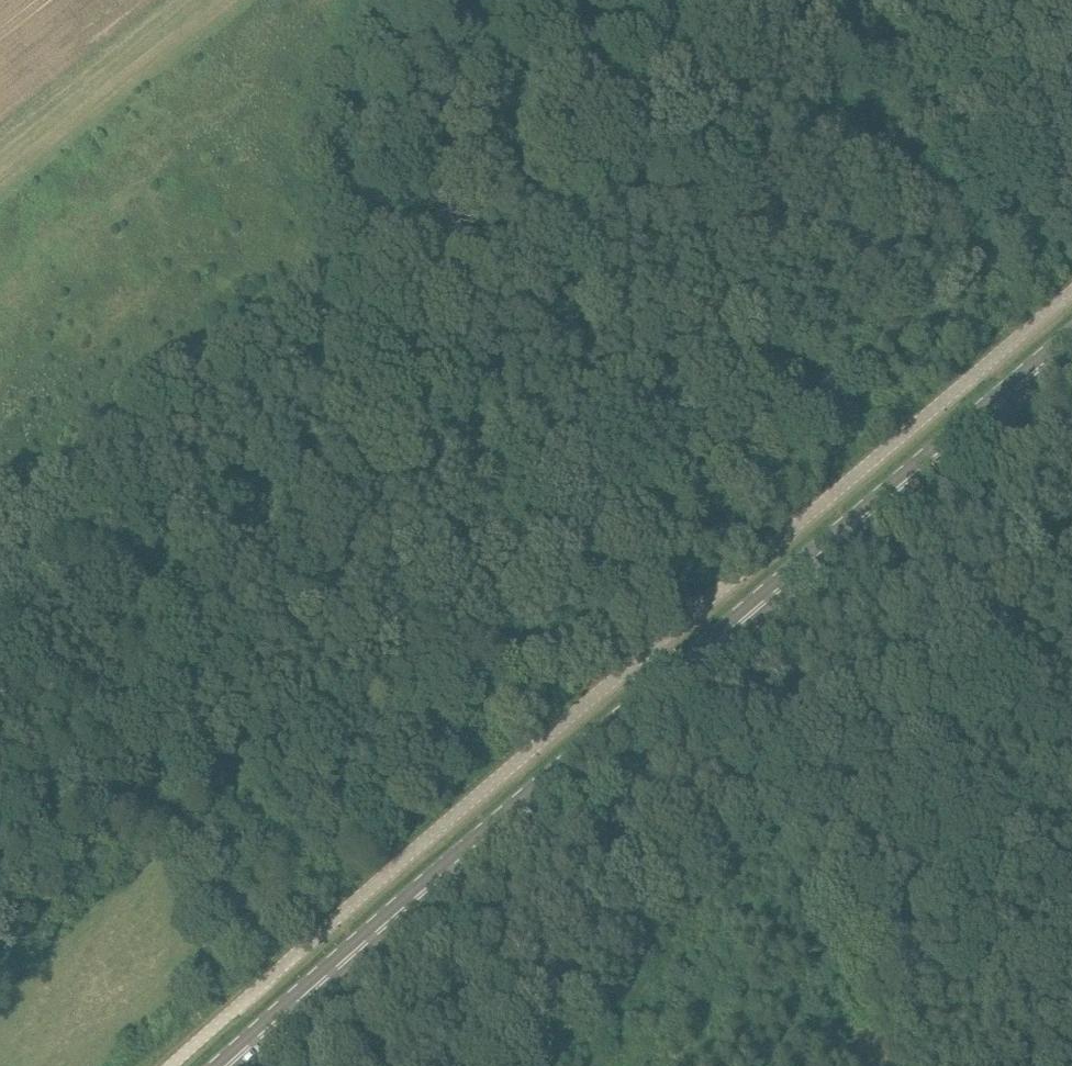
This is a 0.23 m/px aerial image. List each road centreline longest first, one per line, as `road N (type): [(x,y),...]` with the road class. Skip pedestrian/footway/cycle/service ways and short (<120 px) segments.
road 1 (primary): [(229,1065),(1071,342)]
road 2 (track): [(185,0),(0,142)]

